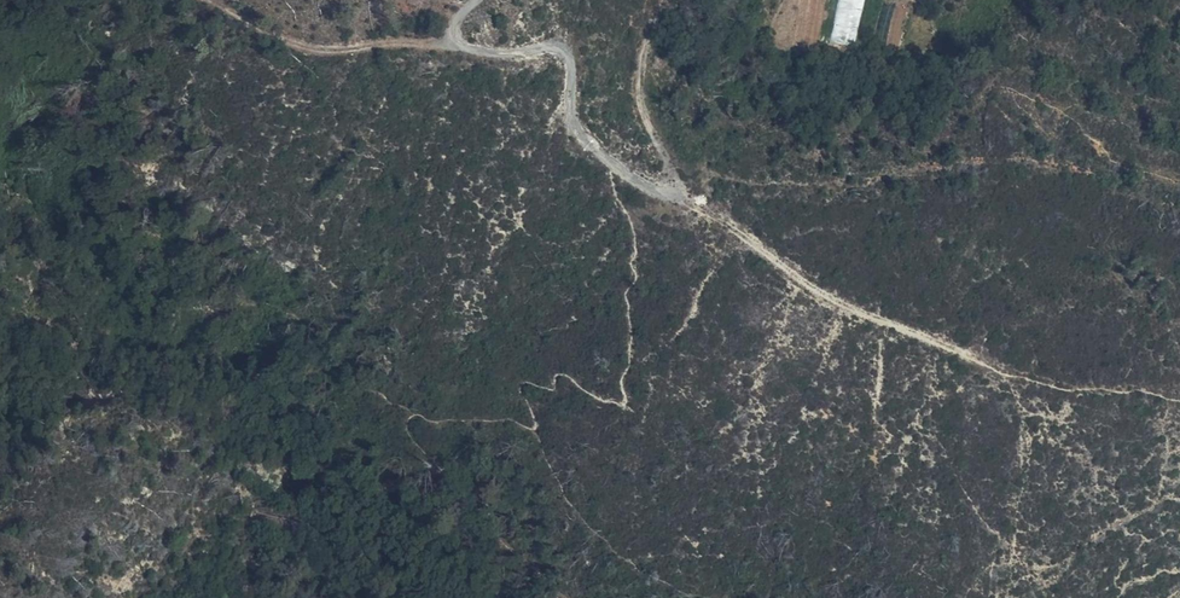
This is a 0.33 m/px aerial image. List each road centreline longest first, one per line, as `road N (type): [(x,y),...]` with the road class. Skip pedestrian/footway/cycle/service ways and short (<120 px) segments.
road 1 (unclassified): [(476,0),(460,17),(460,42),(555,55),(574,73),(588,141),(633,177),(736,217)]
road 2 (track): [(736,217),(808,283),(951,342)]
road 3 (track): [(219,0),(309,46),(460,42)]
road 4 (track): [(1179,391),(1069,378),(951,342)]
road 5 (track): [(682,192),(659,124),(647,46),(656,0)]

